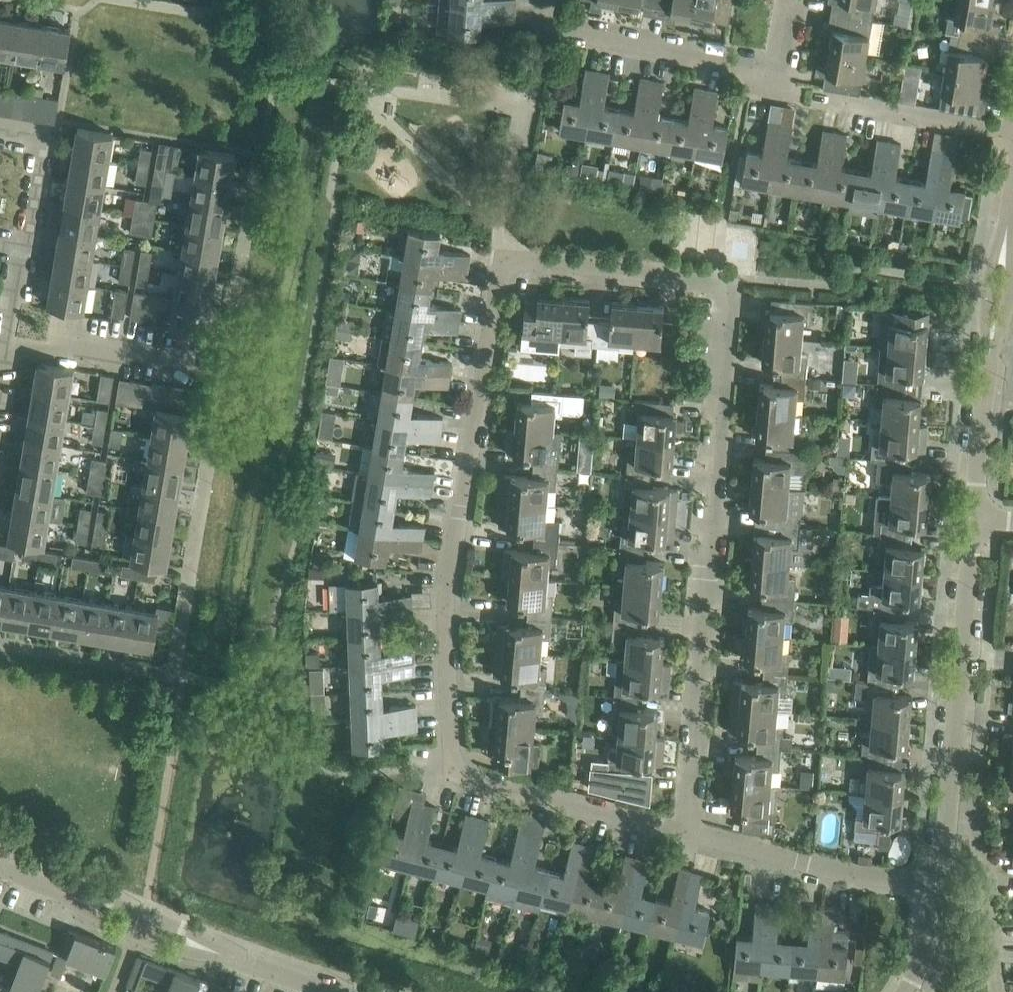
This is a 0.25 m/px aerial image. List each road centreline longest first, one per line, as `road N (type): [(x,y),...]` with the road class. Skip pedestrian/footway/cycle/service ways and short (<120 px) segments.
road 1 (residential): [(689,835),(458,772),(447,601),(511,261),(717,274),(728,290)]
road 2 (residential): [(728,290),(689,835)]
road 3 (residential): [(977,521),(1012,184)]
road 4 (residential): [(948,813),(977,521)]
road 5 (residential): [(939,888),(689,835)]
road 6 (residential): [(549,0),(557,33),(773,73)]
road 7 (residential): [(1012,131),(828,101),(773,73)]
road 8 (residential): [(338,991),(139,917)]
road 9 (residential): [(996,991),(977,819),(948,813)]
road 10 (residential): [(10,342),(186,373)]
road 11 (residential): [(30,243),(50,133),(0,124)]
road 12 (residential): [(139,917),(0,870)]

